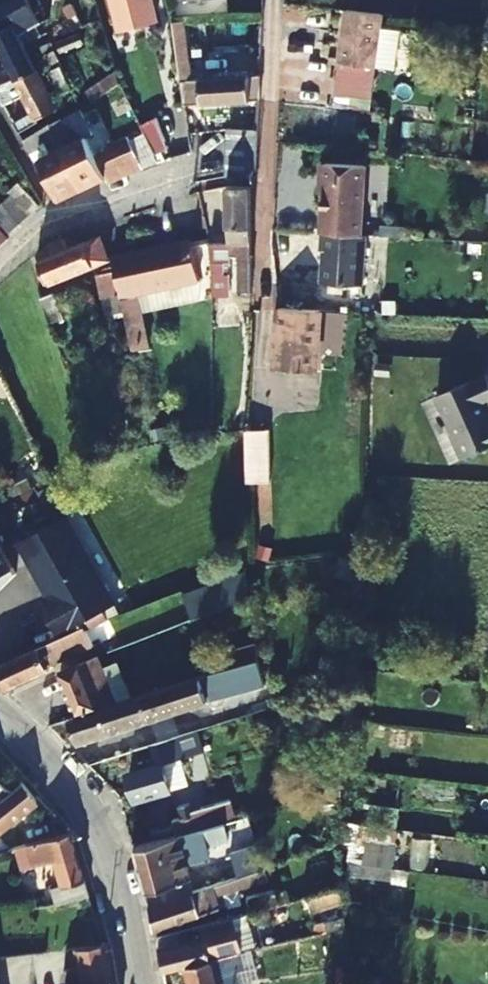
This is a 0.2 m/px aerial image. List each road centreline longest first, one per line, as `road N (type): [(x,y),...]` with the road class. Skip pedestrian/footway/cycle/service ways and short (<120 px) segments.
road 1 (tertiary): [(135,983),(104,844),(46,753),(0,714)]
road 2 (residential): [(272,0),(265,290)]
road 3 (residential): [(62,216),(190,179)]
road 4 (residential): [(62,216),(0,111)]

